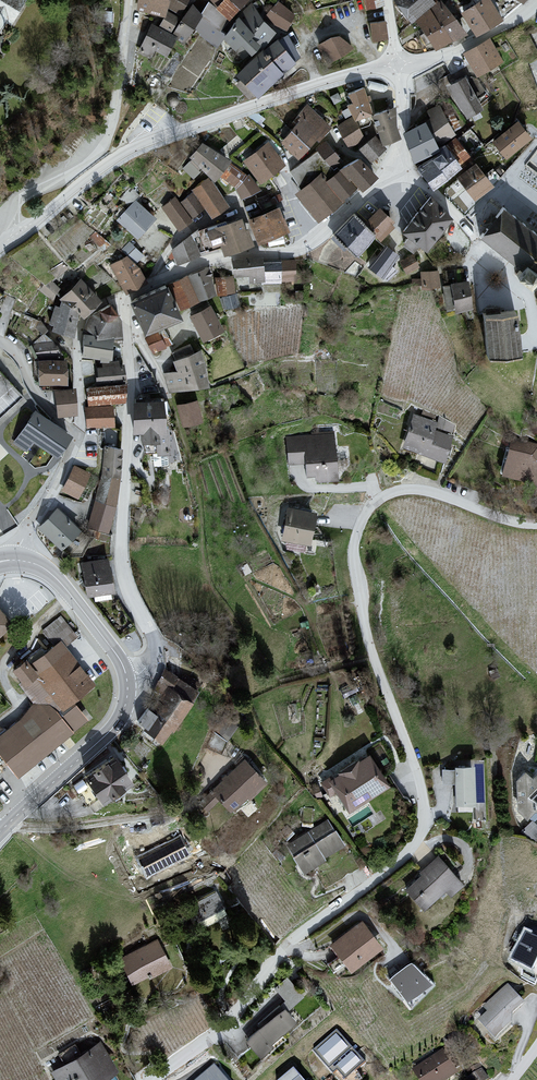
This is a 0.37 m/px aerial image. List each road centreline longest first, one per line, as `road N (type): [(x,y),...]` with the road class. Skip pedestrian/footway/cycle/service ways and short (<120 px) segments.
road 1 (residential): [(152,1079),(209,1038),(300,935),(394,865),(423,828),(420,782),(363,619),(354,547),(366,512),(411,489),(536,525)]
road 2 (residential): [(397,66),(161,137),(114,161),(13,234)]
road 3 (residential): [(133,297),(122,565),(155,646),(149,665),(127,678)]
road 4 (residential): [(397,66),(398,157),(377,186),(292,251),(175,274),(133,297)]
road 5 (residential): [(13,234),(20,200),(106,141),(125,70),(131,0)]
road 6 (secondary): [(0,833),(117,723),(127,678)]
road 7 (residential): [(79,435),(81,328),(97,309),(133,297)]
road 8 (secondary): [(127,678),(58,580),(17,560)]
road 9 (residential): [(397,66),(488,36),(536,1)]
road 10 (residential): [(17,560),(79,435)]
road 11 (residential): [(79,435),(54,420),(0,342)]

